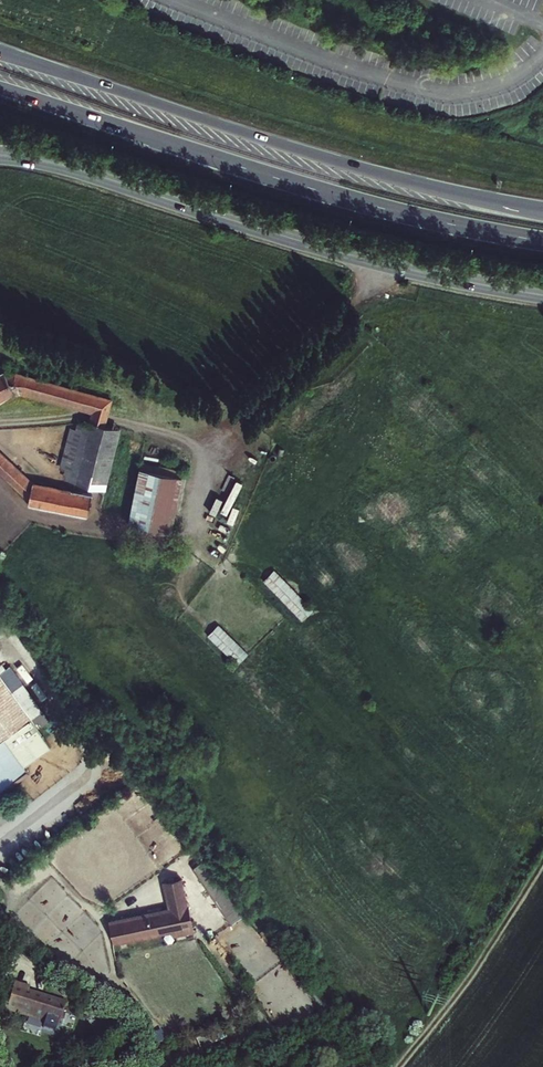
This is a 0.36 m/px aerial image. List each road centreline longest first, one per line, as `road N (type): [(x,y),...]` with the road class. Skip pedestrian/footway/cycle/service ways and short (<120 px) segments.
road 1 (trunk): [(542,210),(316,157),(0,53)]
road 2 (trunk): [(0,88),(346,199),(542,241)]
road 3 (tertiary): [(542,296),(361,258),(53,163),(0,155)]
road 4 (track): [(376,261),(355,304),(202,450)]
road 5 (track): [(542,862),(464,979),(394,1060)]

